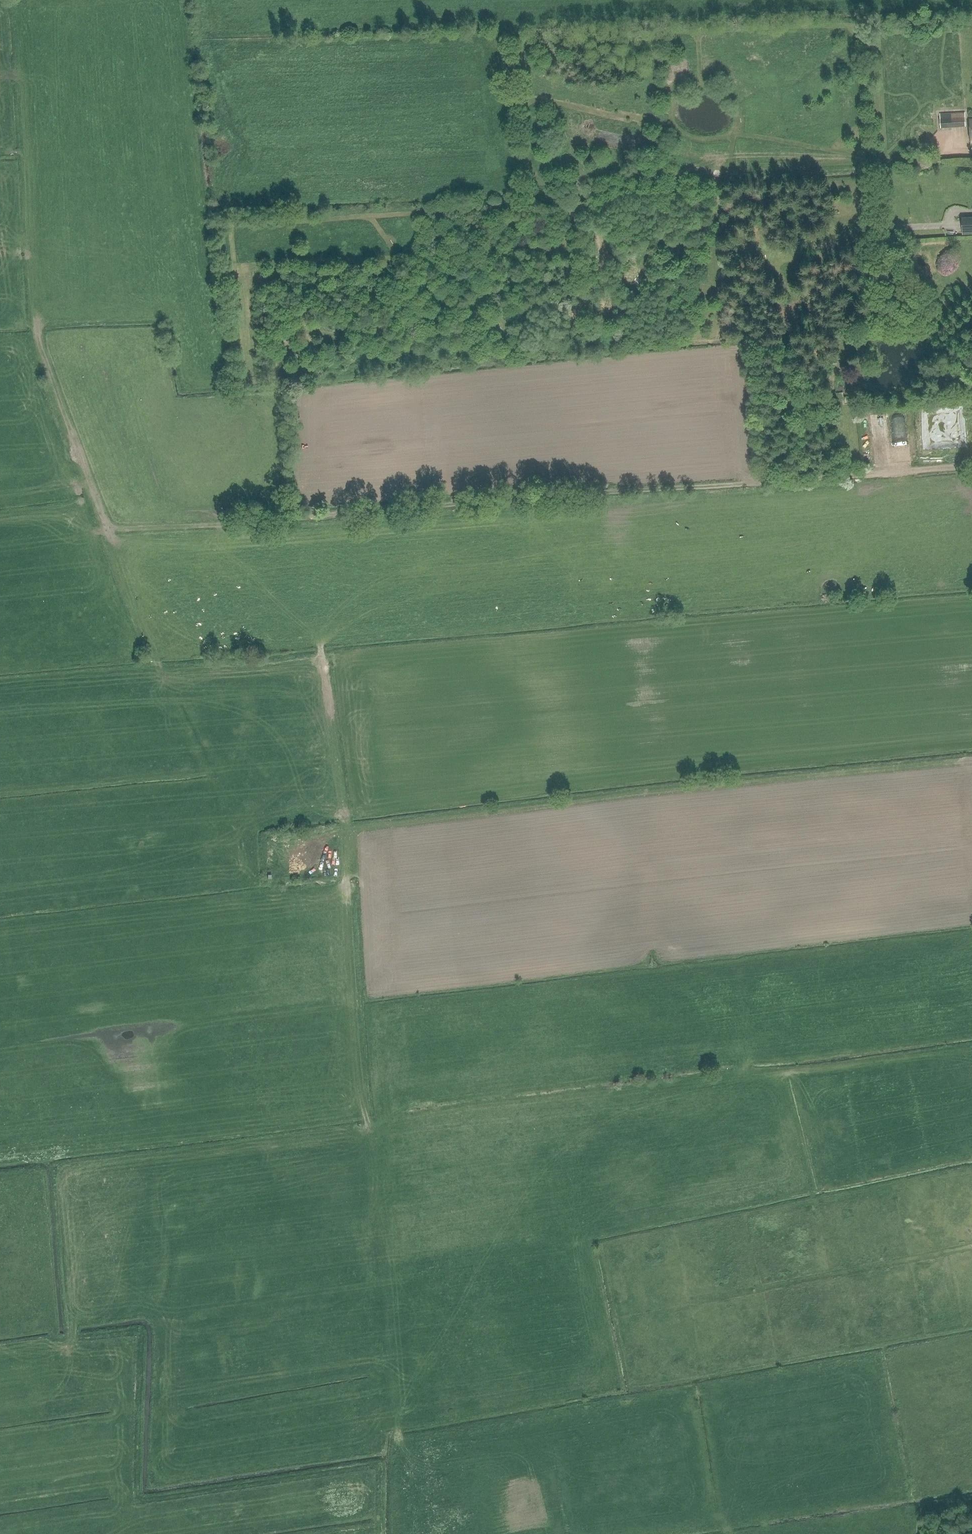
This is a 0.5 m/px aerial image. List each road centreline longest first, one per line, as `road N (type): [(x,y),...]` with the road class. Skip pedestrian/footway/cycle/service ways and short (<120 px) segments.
road 1 (track): [(971,464),(232,524)]
road 2 (track): [(971,761),(399,822),(363,836),(341,894)]

